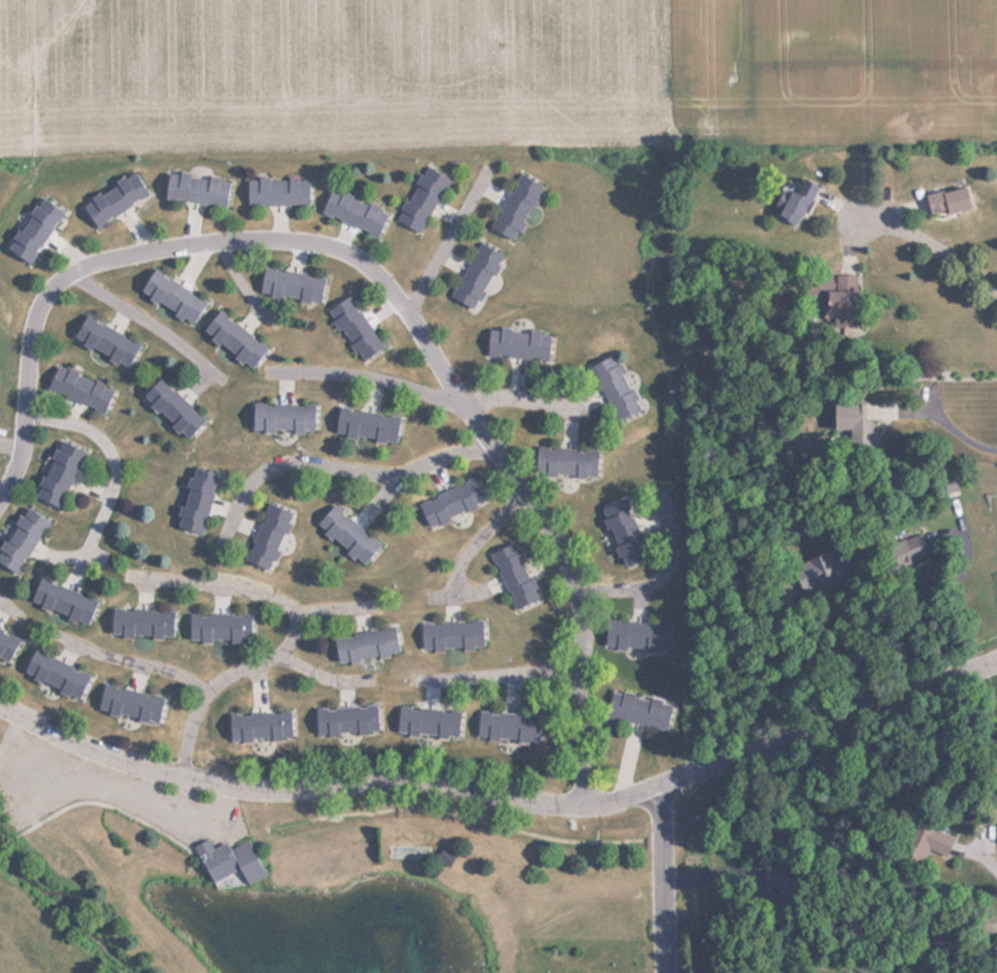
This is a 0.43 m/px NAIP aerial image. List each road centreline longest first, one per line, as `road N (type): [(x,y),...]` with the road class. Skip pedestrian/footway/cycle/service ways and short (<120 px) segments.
road 1 (residential): [(996,660),(665,785),(566,805),(504,802),(425,781),(243,788),(118,759),(0,702)]
road 2 (residential): [(589,803),(579,744),(580,631),(562,544),(487,444),(385,275),(361,256),(318,241)]
road 3 (residential): [(318,241),(186,242),(92,264),(51,286),(32,333),(24,451),(0,502)]
road 4 (residential): [(181,776),(204,694),(281,652),(294,613),(266,594),(127,576)]
road 5 (residential): [(487,444),(393,473),(306,463),(268,468),(245,490),(222,544)]
road 6 (residential): [(26,417),(86,428),(115,467),(113,492),(73,581)]
road 7 (residential): [(463,406),(374,378),(262,371)]
road 8 (residential): [(69,272),(225,380)]
road 9 (residential): [(665,972),(665,785)]
road 10 (residential): [(574,590),(637,589),(665,574),(671,544),(659,492)]
road 11 (residential): [(841,210),(942,249),(996,292)]
road 12 (residential): [(578,673),(415,679)]
road 13 (residential): [(409,311),(489,170)]
road 14 (residential): [(57,635),(208,691)]
road 15 (residential): [(522,486),(463,561),(454,598)]

